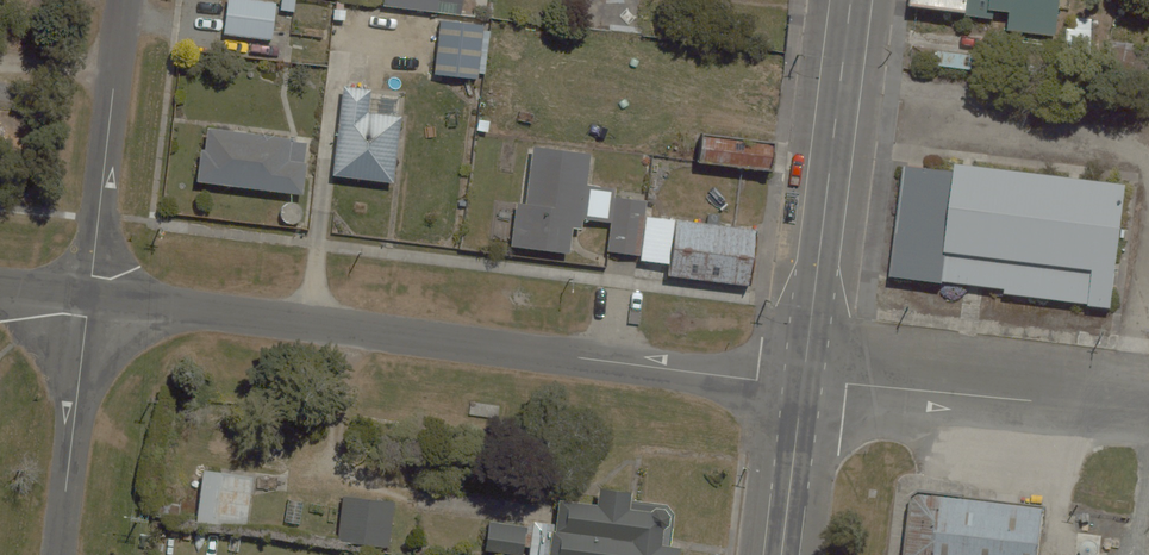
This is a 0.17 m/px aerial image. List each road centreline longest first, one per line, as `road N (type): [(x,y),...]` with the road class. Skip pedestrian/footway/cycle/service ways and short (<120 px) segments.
road 1 (residential): [(89,296),(803,382)]
road 2 (tertiary): [(803,382),(851,0)]
road 3 (residential): [(803,382),(1148,413)]
road 4 (residential): [(89,296),(124,0)]
road 5 (residential): [(60,554),(89,296)]
road 6 (tertiary): [(781,554),(803,382)]

